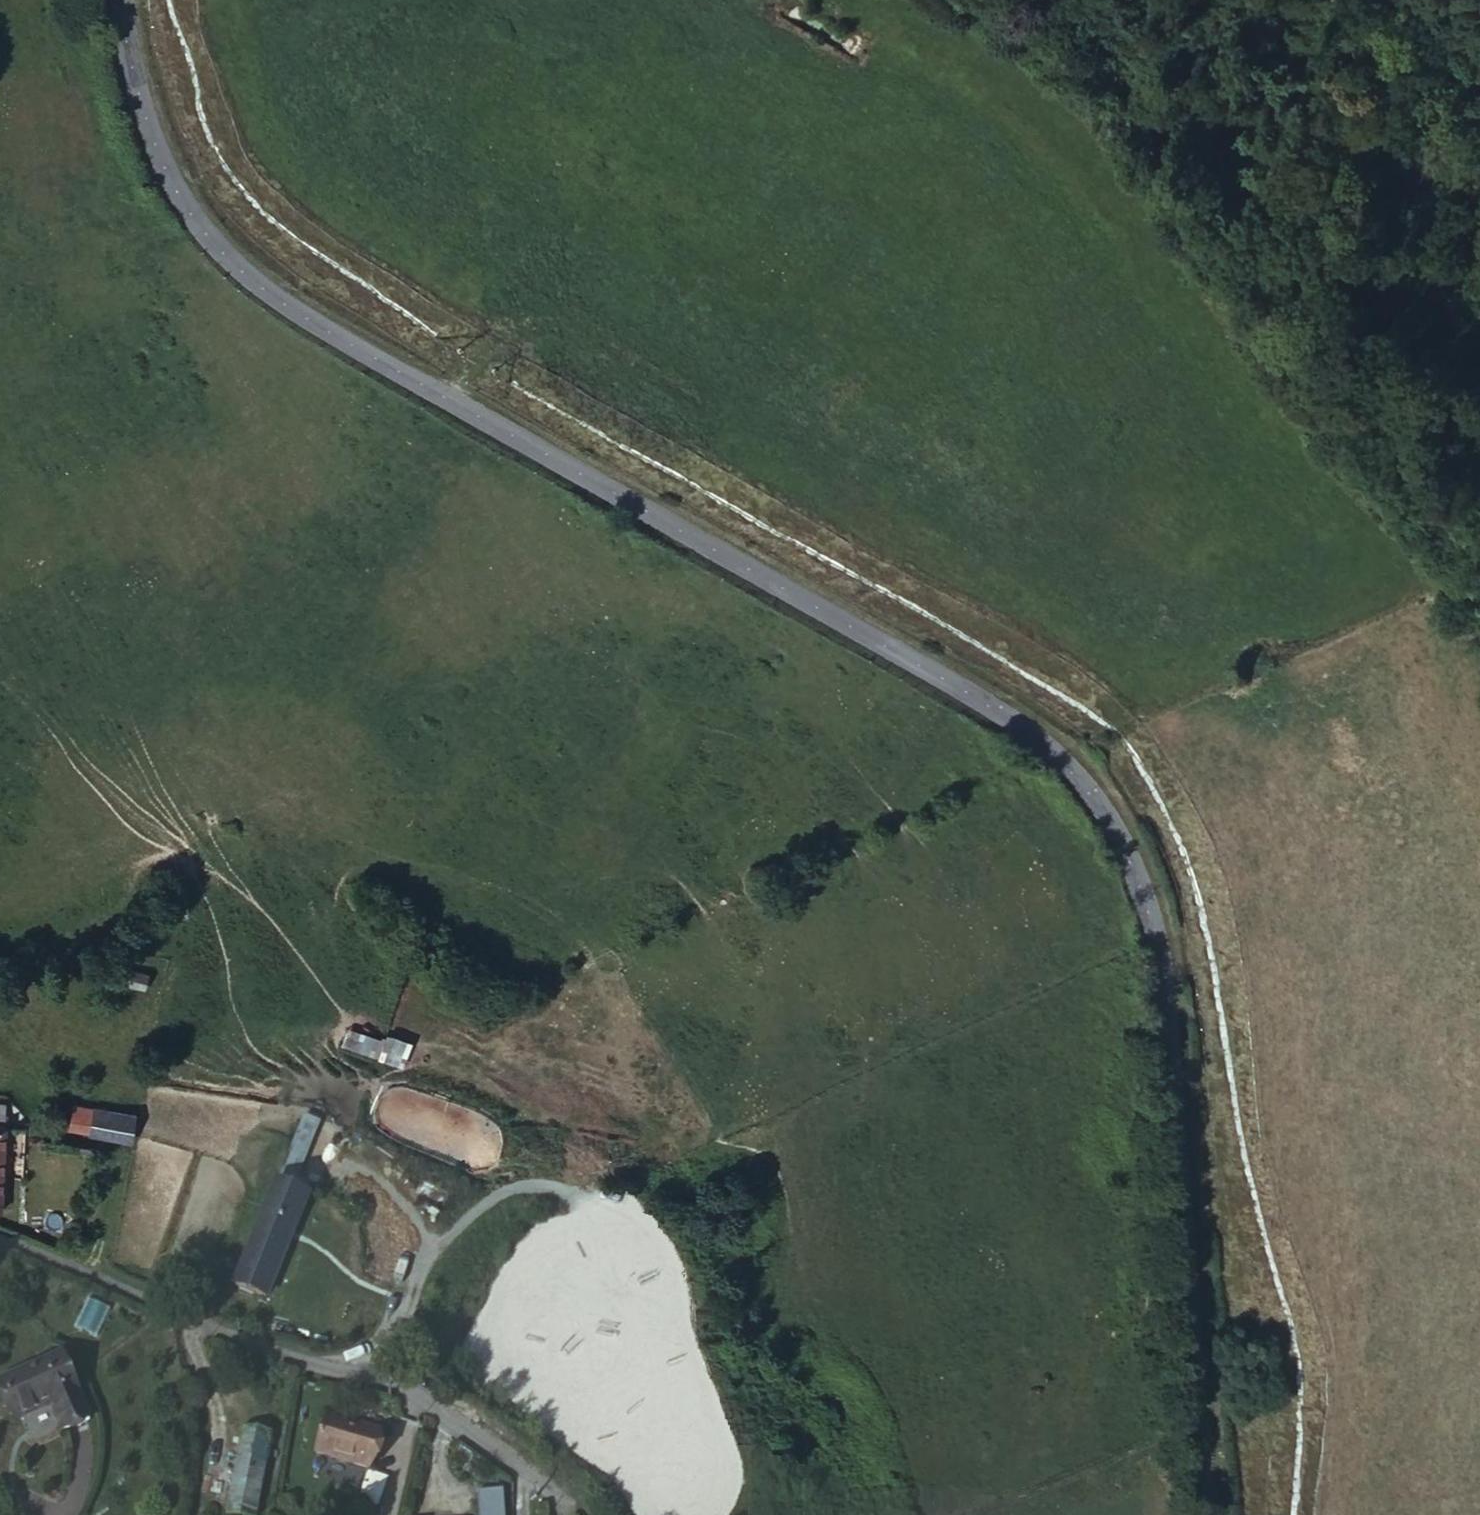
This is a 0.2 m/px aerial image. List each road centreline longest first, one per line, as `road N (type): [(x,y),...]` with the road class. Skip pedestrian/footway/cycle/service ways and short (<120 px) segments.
road 1 (tertiary): [(1214,1514),(1149,931),(1095,795),(1054,750),(369,354),(212,250),(154,169),(122,41),(121,0)]
road 2 (residential): [(0,1234),(310,1360),(379,1368),(572,1502)]

